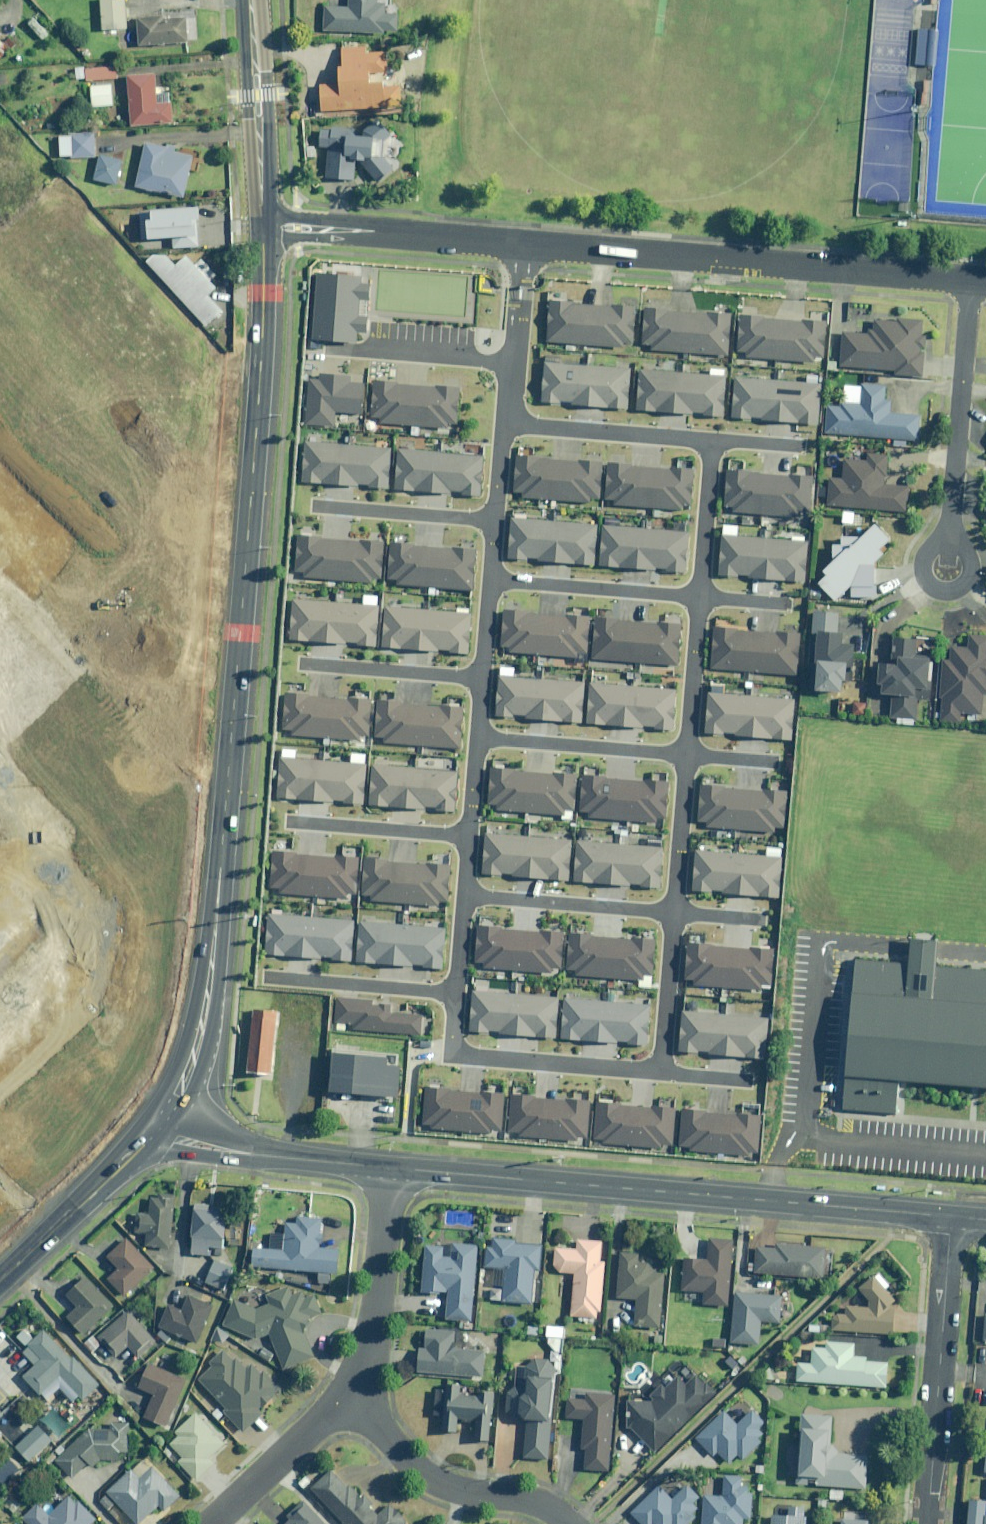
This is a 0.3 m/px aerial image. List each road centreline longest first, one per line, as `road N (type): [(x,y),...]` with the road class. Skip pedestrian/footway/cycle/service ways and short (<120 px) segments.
road 1 (secondary): [(157,1132),(188,1082),(212,981),(263,334),(264,217)]
road 2 (tertiary): [(386,1166),(951,1215)]
road 3 (residential): [(525,240),(972,276)]
road 4 (residential): [(951,1215),(929,1523)]
road 5 (residential): [(946,572),(972,276)]
road 6 (residential): [(660,1071),(450,1054),(454,994)]
road 7 (residential): [(351,1394),(397,1450),(441,1482),(514,1496),(570,1523)]
road 8 (residential): [(264,217),(525,240)]
road 9 (residential): [(351,1394),(372,1351),(386,1166)]
road 10 (tertiary): [(157,1132),(208,1148),(386,1166)]
road 11 (secondary): [(264,217),(250,0)]
road 12 (secondary): [(0,1280),(157,1132)]
road 13 (residential): [(463,894),(674,912)]
road 14 (residential): [(490,579),(699,597)]
road 15 (residential): [(477,736),(686,754)]
road 16 (residential): [(505,422),(712,438)]
road 17 (residential): [(454,994),(263,976)]
road 18 (residential): [(325,348),(514,364)]
road 19 (residential): [(213,1523),(351,1394)]
road 20 (residential): [(311,505),(495,519)]
road 21 (residential): [(299,662),(482,677)]
road 22 (residential): [(286,822),(467,836)]
road 23 (residential): [(660,1071),(674,912)]
road 24 (residential): [(699,597),(712,438)]
road 25 (residential): [(674,912),(686,754)]
road 26 (residential): [(686,754),(699,597)]
road 27 (residential): [(514,364),(525,240)]

